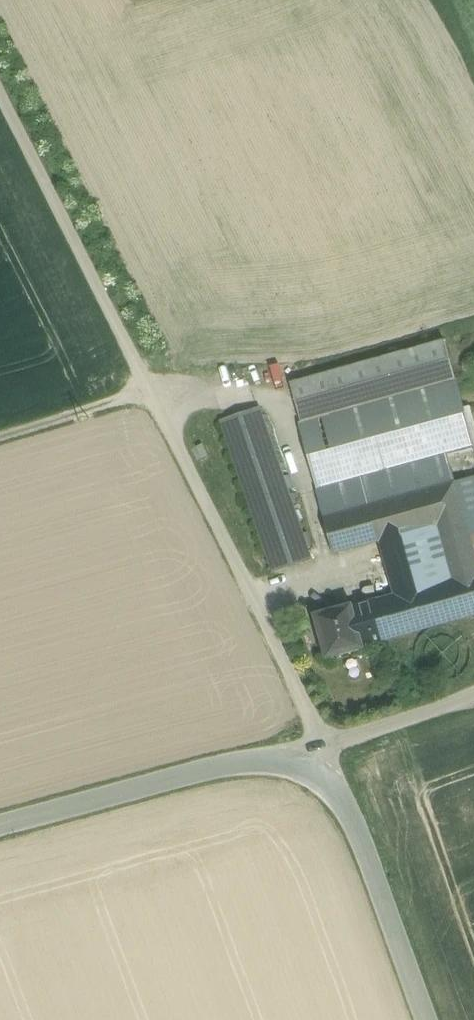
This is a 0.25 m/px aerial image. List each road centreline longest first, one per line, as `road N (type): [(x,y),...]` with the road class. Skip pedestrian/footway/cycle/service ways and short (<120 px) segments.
road 1 (track): [(0,88),(157,396),(317,748)]
road 2 (residential): [(0,832),(317,748)]
road 3 (residential): [(424,1019),(317,748)]
road 4 (residential): [(317,748),(473,696)]
road 5 (track): [(157,396),(0,438)]

